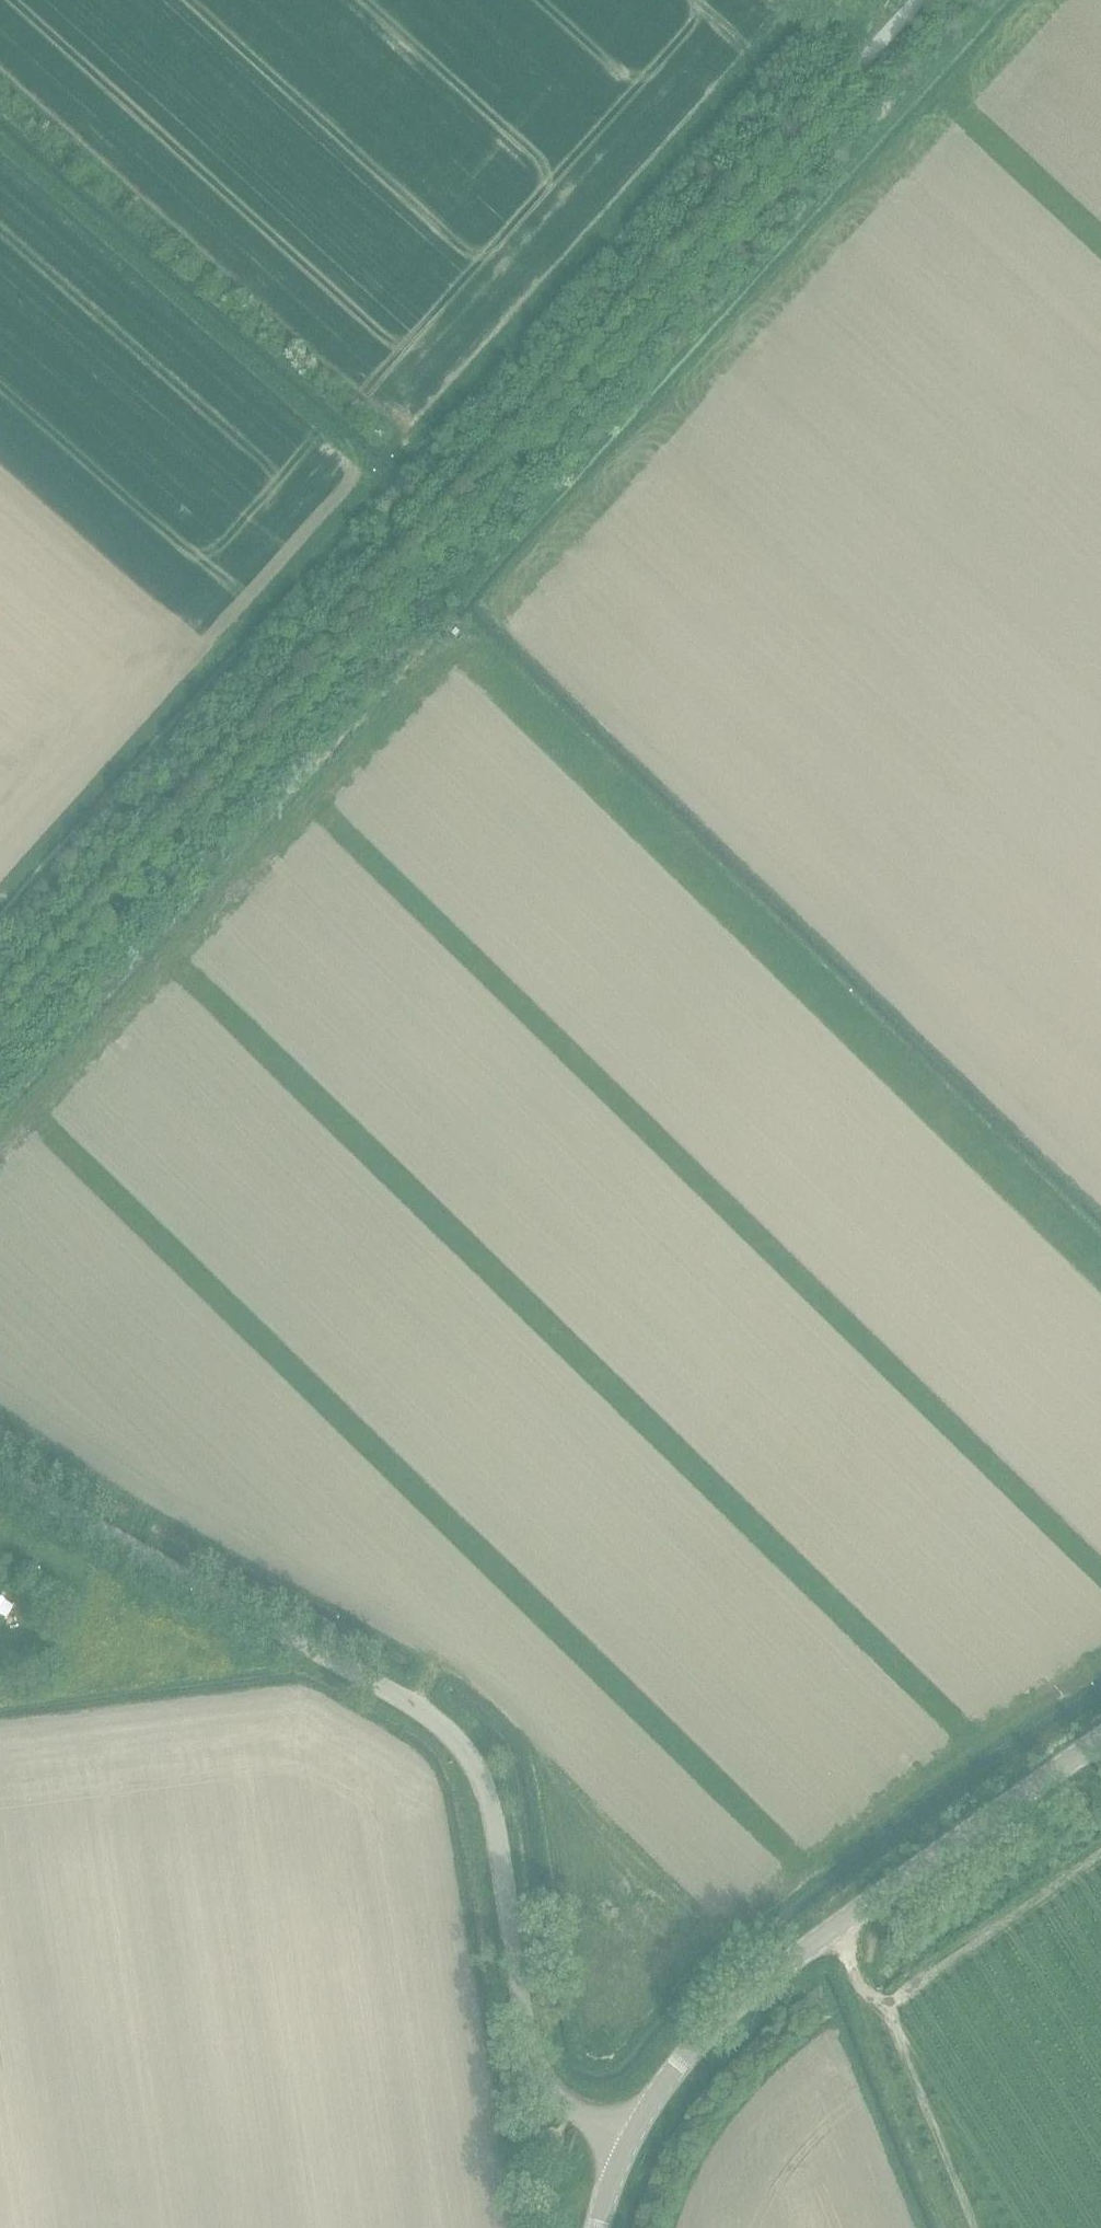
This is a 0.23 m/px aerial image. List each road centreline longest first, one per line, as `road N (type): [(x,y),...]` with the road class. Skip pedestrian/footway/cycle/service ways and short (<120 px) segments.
road 1 (tertiary): [(617,2142),(548,2093),(533,2052),(485,1787),(463,1745),(426,1713),(0,1471)]
road 2 (tertiary): [(617,2142),(675,2066),(769,1971),(1100,1723)]

